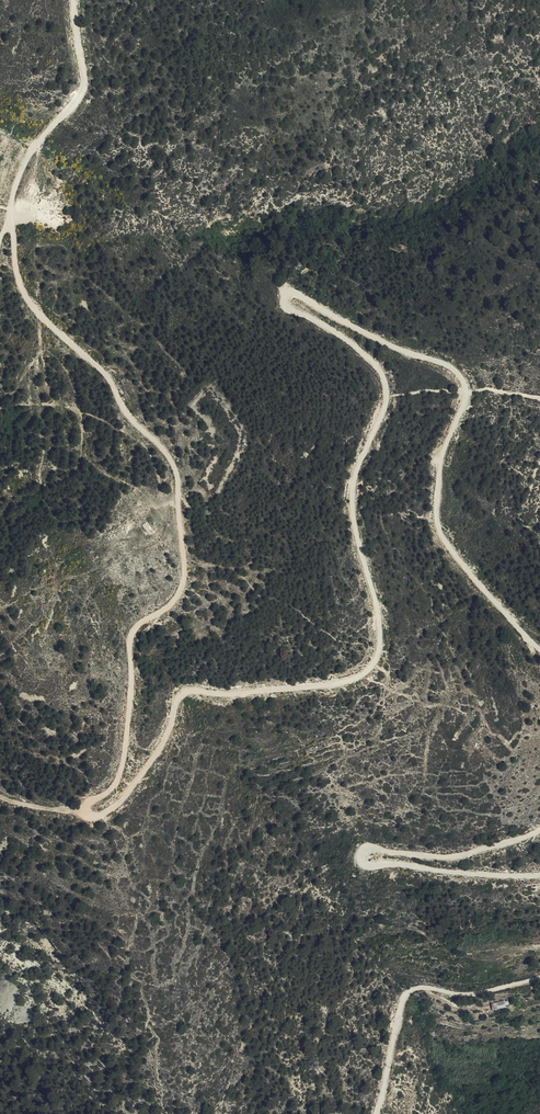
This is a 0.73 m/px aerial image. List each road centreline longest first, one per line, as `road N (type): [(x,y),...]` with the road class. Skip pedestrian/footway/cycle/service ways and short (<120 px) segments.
road 1 (track): [(9,228),(23,288),(111,379),(125,413),(180,479),(180,592),(135,631),(123,764),(88,814),(103,814),(129,791),(188,691),(329,686),(367,672),(379,653),(351,495),(387,388),(353,346),(294,312),(286,296),(445,365),(464,381),(466,404),(442,459),(438,527),(539,650)]
road 2 (track): [(539,831),(449,861),(370,847),(360,853),(367,869),(539,875)]
road 3 (track): [(539,976),(480,991),(411,990),(375,1113)]
road 4 (track): [(75,0),(86,86),(28,157),(9,228)]

